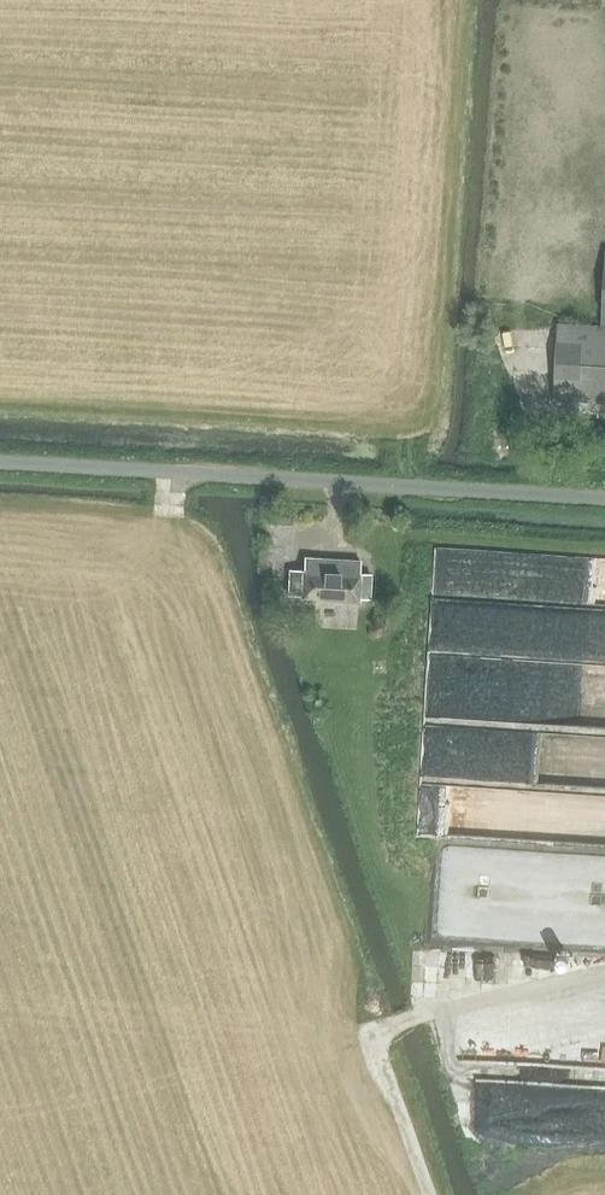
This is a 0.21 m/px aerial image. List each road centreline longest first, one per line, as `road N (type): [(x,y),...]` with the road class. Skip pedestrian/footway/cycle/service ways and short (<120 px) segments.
road 1 (unclassified): [(604,498),(0,462)]
road 2 (track): [(430,1194),(377,1069),(376,1039),(406,1020),(604,976)]

